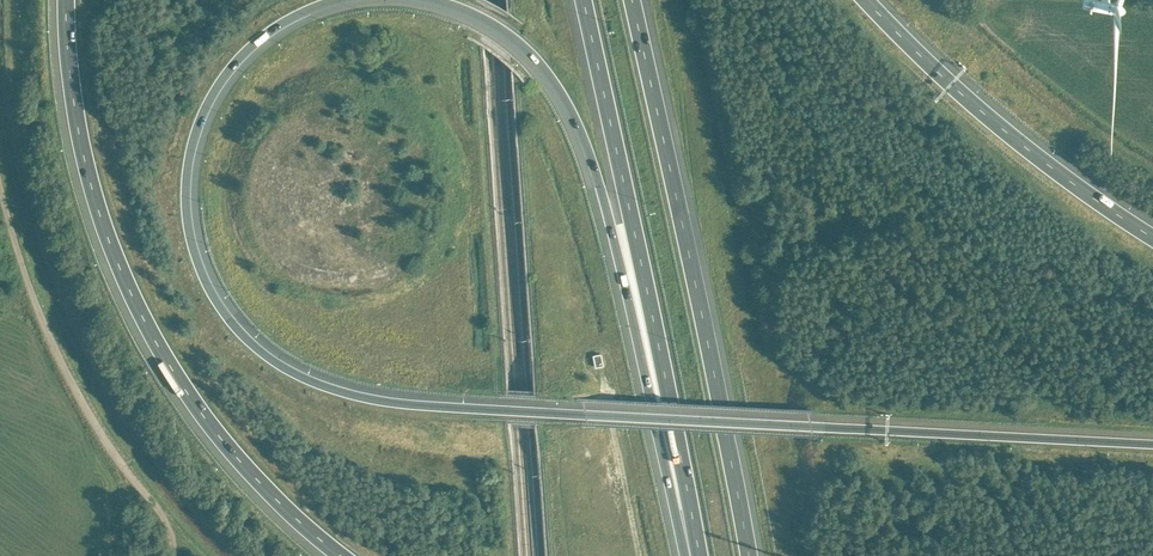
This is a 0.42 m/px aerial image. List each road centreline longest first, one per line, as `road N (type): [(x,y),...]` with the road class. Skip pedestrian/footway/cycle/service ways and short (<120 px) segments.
road 1 (motorway): [(653,418),(372,398),(305,377),(227,318),(193,248),(185,189),(200,117),(236,62),(330,0)]
road 2 (motorway): [(64,0),(68,74),(93,195),(138,305),(228,445),(343,555)]
road 3 (motorway): [(584,0),(700,555)]
road 4 (motorway): [(748,555),(632,0)]
road 5 (motorway): [(1152,443),(653,418)]
road 6 (motorway): [(442,0),(524,41),(578,120),(653,418)]
road 7 (track): [(0,188),(43,323),(88,414),(180,528)]
road 8 (motorway): [(1152,237),(942,76),(866,0)]
road 9 (motorway): [(653,418),(675,511),(698,555)]

